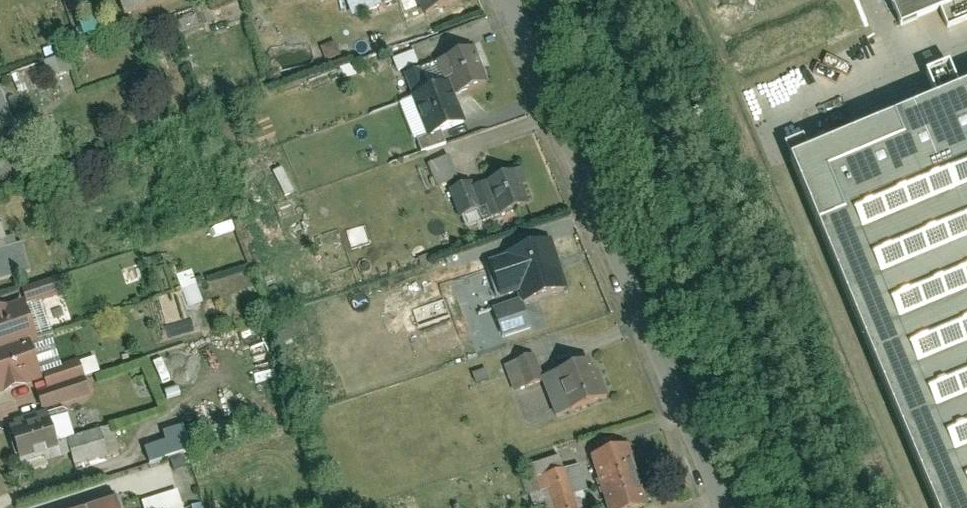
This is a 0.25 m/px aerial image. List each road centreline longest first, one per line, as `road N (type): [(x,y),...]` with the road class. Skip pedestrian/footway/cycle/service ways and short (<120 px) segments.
road 1 (residential): [(726,507),(506,0)]

